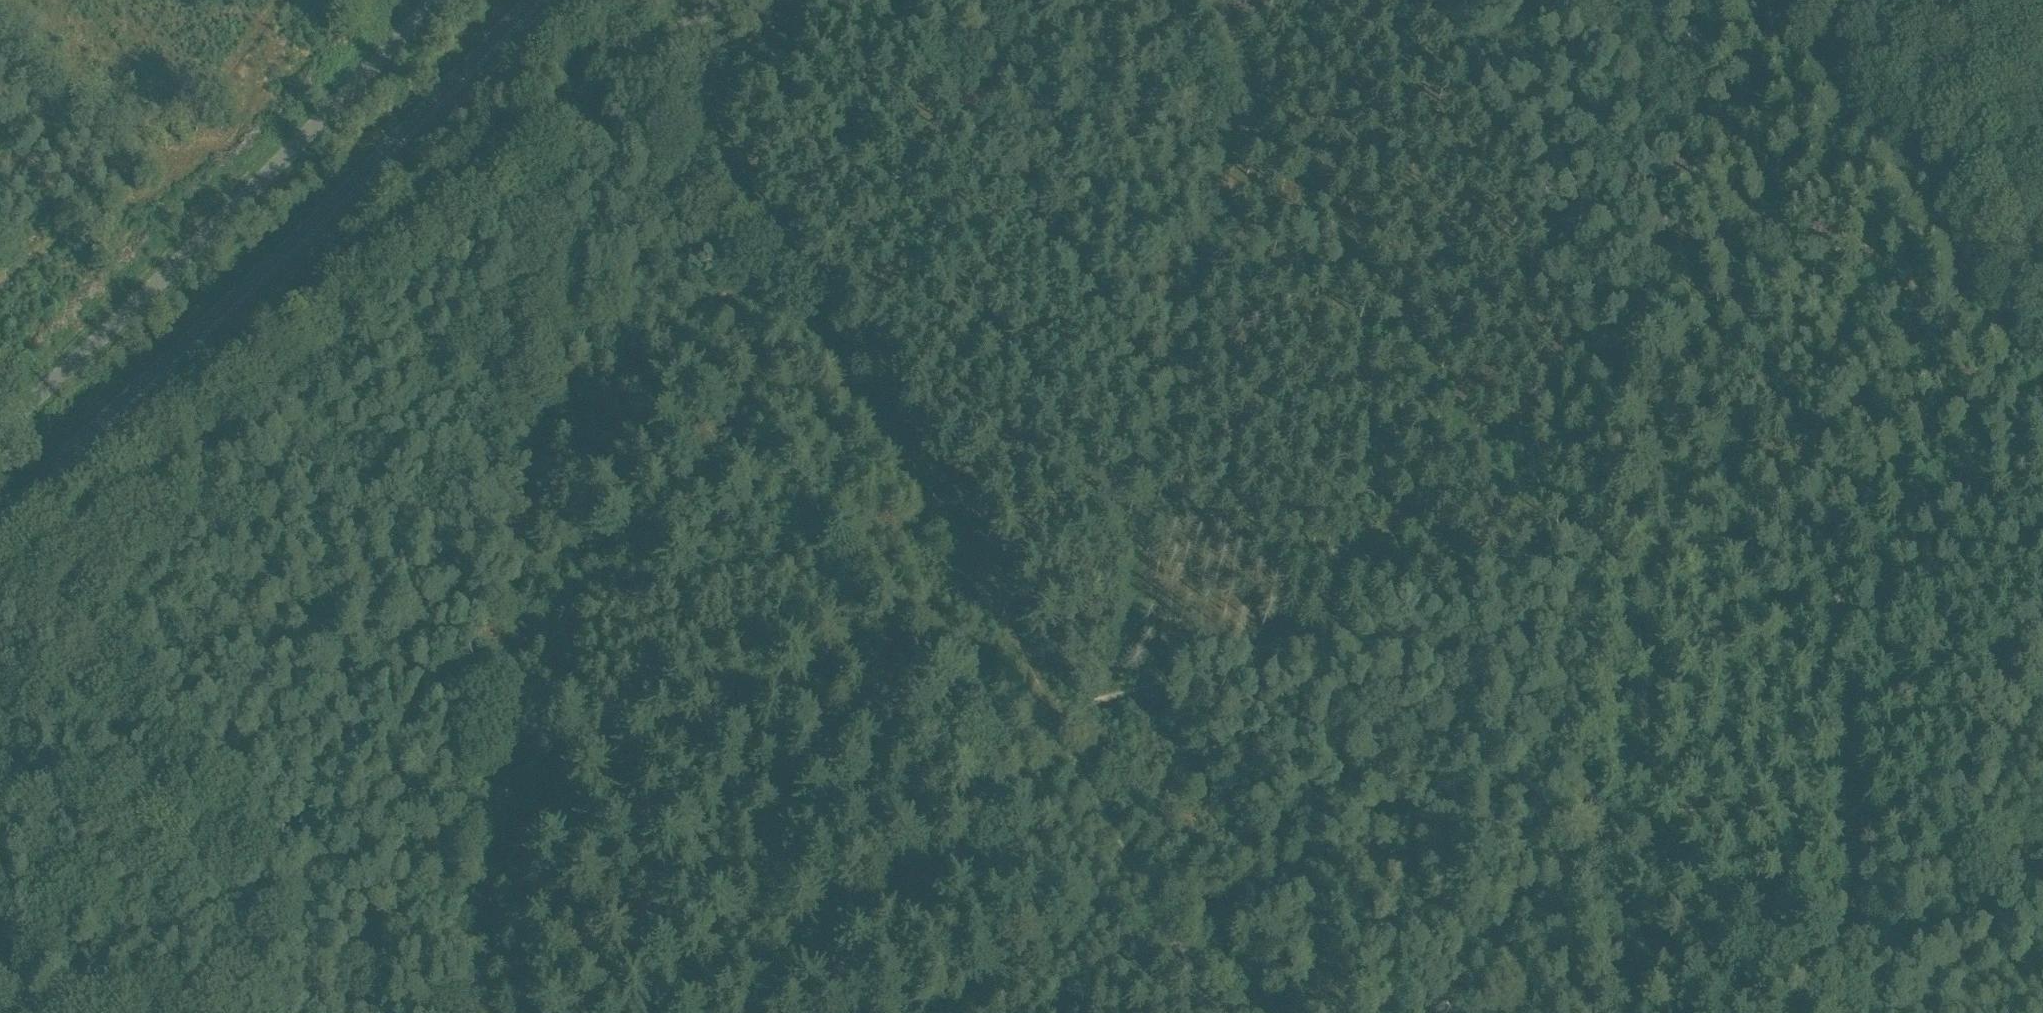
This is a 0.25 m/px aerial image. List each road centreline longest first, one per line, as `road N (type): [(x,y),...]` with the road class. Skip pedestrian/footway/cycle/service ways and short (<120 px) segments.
road 1 (track): [(1050,718),(1542,565),(1593,561),(1599,575),(1577,665),(1580,761),(1628,912),(1699,922),(1849,923),(1908,887),(1971,831),(2042,696)]
road 2 (primary): [(0,521),(208,333),(503,39)]
road 3 (unclassified): [(0,420),(154,285),(432,0)]
road 4 (track): [(0,274),(151,189),(235,131),(257,99),(263,53),(287,0)]
road 5 (track): [(1856,0),(1879,26),(2042,328)]
road 6 (track): [(1050,718),(1223,1012)]
road 7 (track): [(2042,71),(1932,25),(1874,19)]

